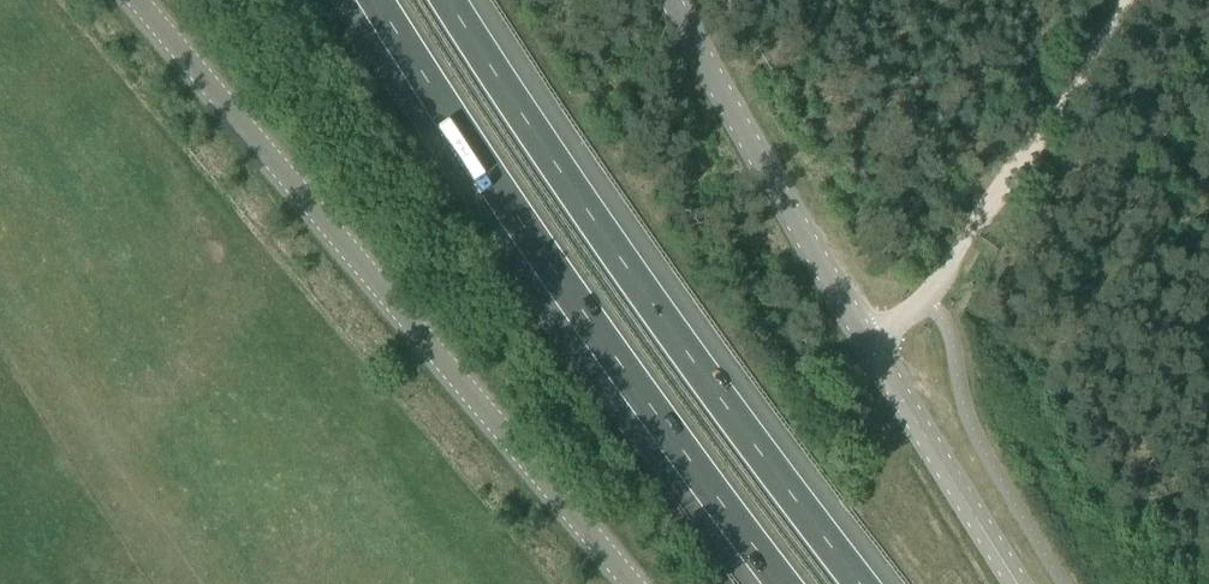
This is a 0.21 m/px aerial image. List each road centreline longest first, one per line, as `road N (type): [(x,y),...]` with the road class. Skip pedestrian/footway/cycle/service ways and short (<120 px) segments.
road 1 (tertiary): [(628,583),(138,0)]
road 2 (motorway): [(860,583),(751,443),(449,0)]
road 3 (motorway): [(376,0),(526,231),(786,583)]
road 4 (tertiary): [(872,350),(672,0)]
road 5 (tertiary): [(1021,583),(872,350)]

